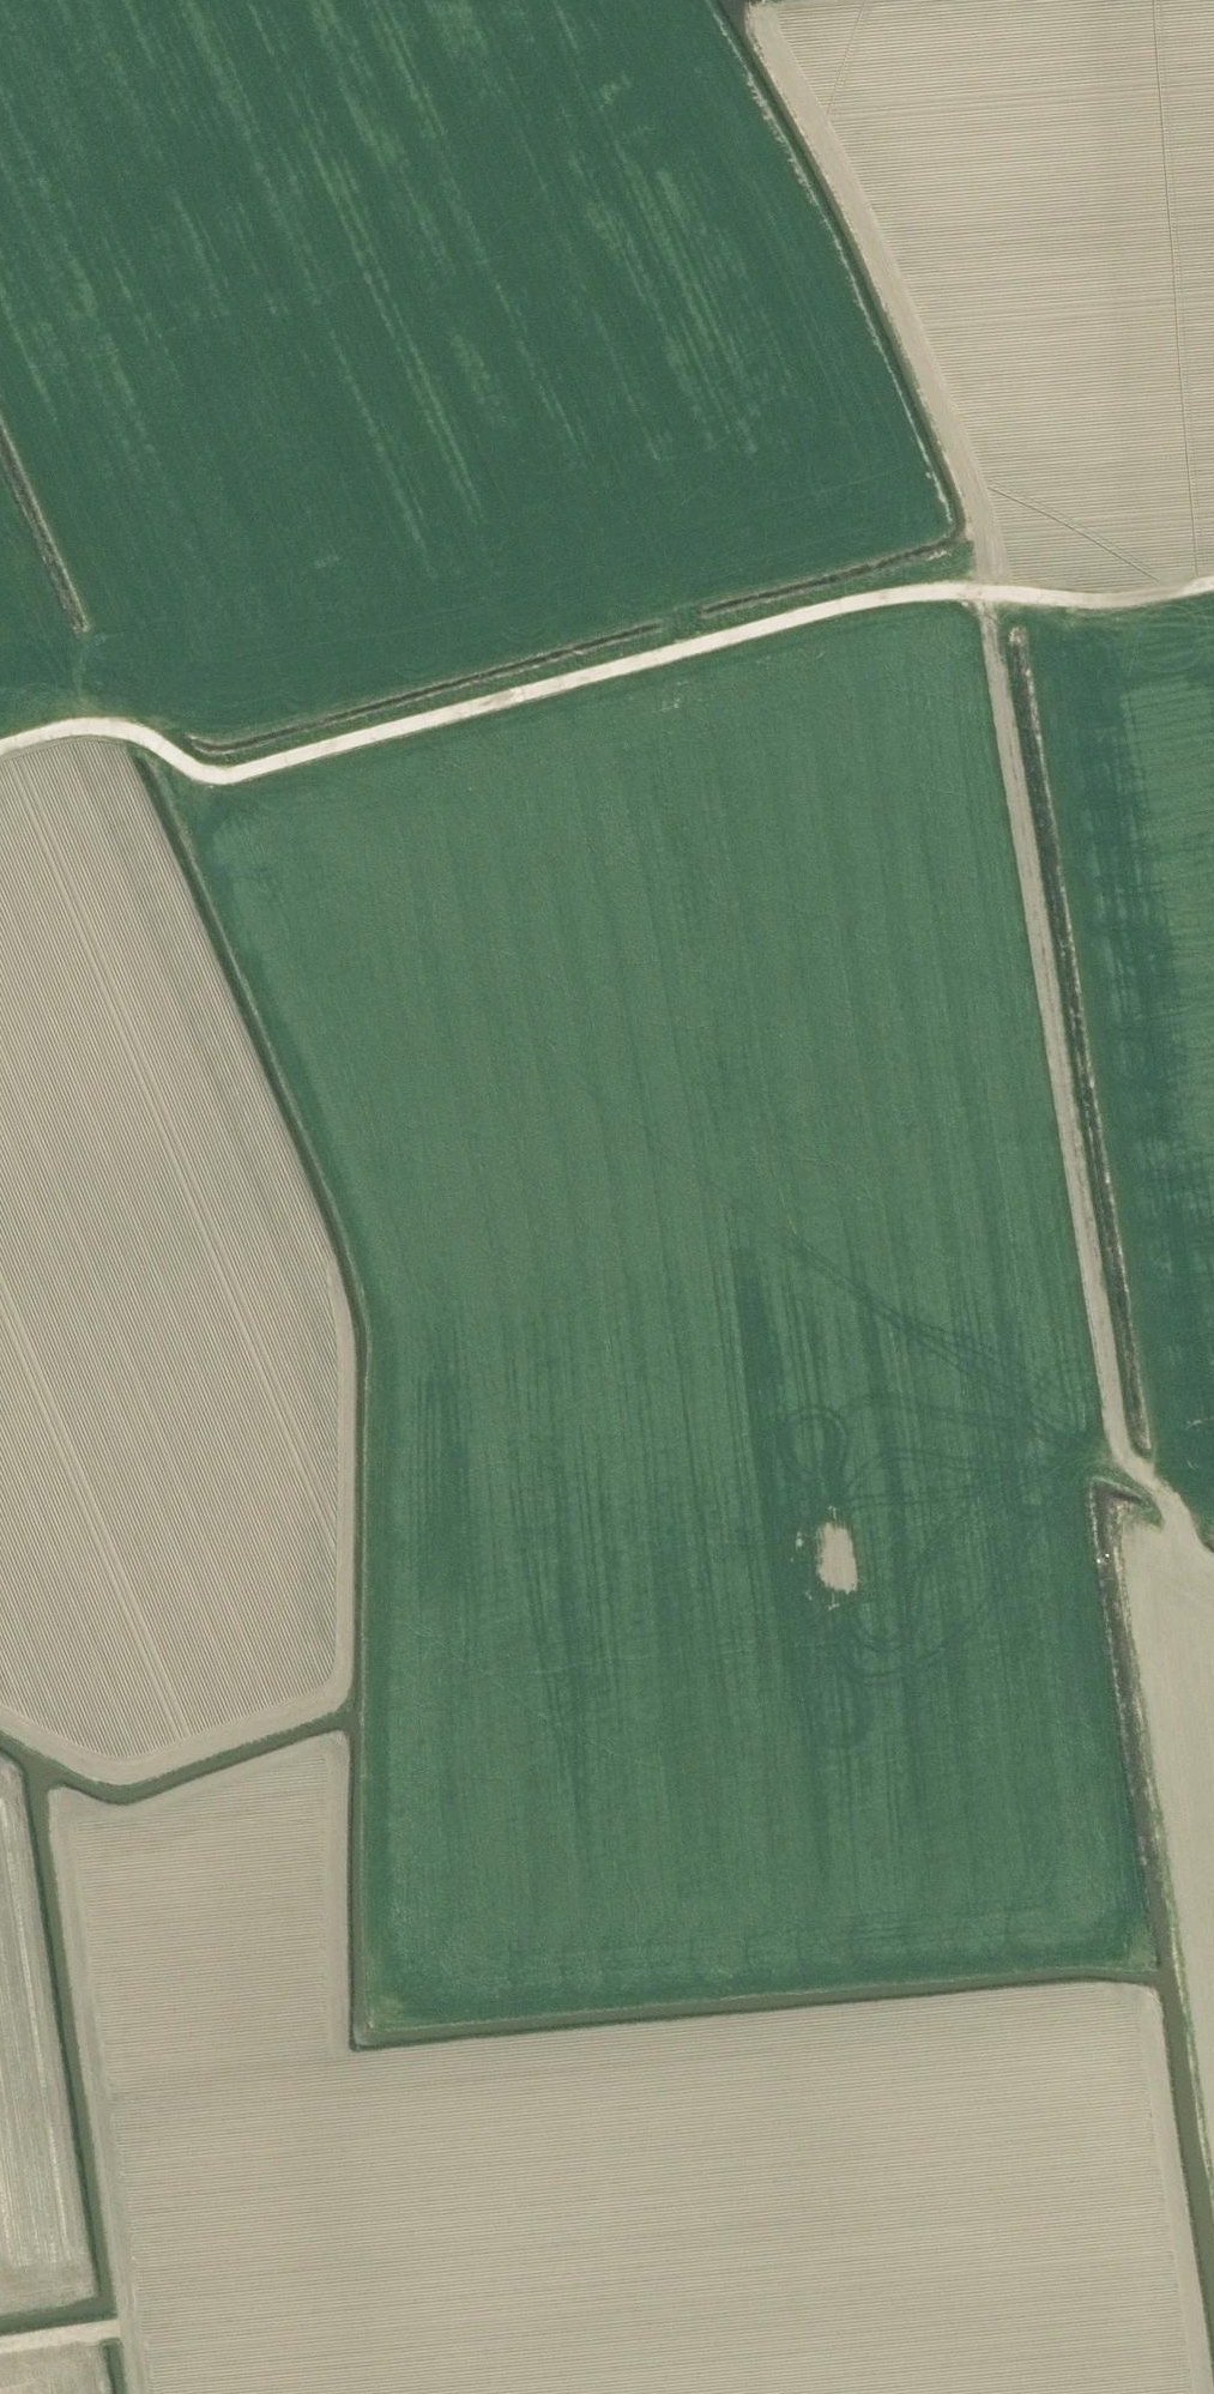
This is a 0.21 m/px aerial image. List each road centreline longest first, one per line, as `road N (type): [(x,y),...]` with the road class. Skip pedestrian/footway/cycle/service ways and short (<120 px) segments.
road 1 (track): [(0,752),(63,732),(111,729),(153,740),(201,773),(229,777),(879,601),(986,593),(1101,604),(1213,585)]

